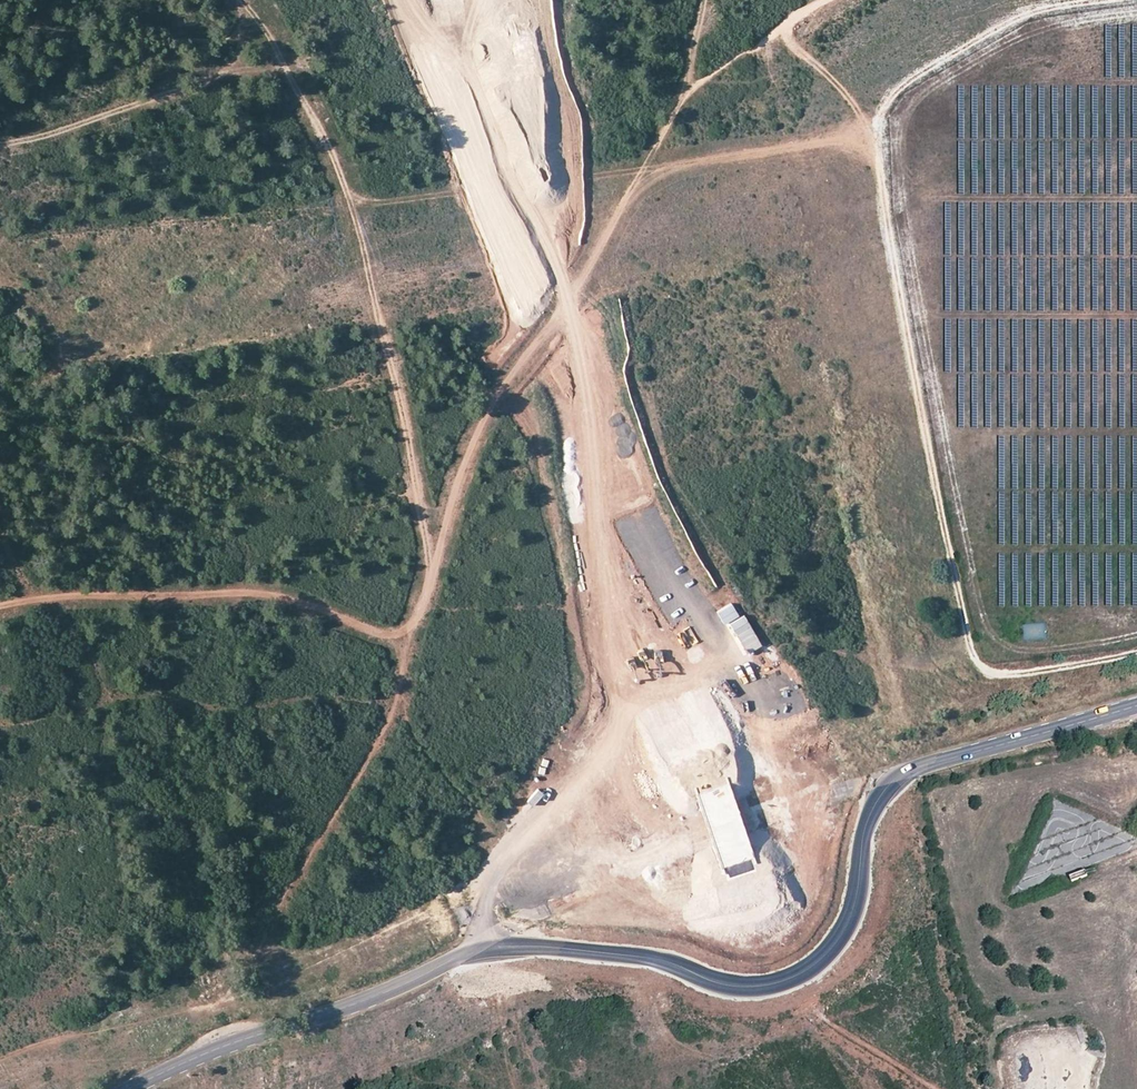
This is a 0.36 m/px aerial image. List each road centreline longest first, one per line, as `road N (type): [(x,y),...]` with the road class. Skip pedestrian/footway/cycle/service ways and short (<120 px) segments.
road 1 (primary): [(475,0),(534,236),(826,1088)]
road 2 (tertiary): [(1136,705),(688,844),(538,912),(411,982),(132,1088)]
road 3 (track): [(407,646),(465,449),(659,143),(687,85)]
road 4 (track): [(407,646),(317,607),(201,593),(0,606)]
road 5 (track): [(0,144),(227,72),(281,63)]
road 6 (track): [(687,85),(831,0)]
road 7 (track): [(784,28),(862,120)]

